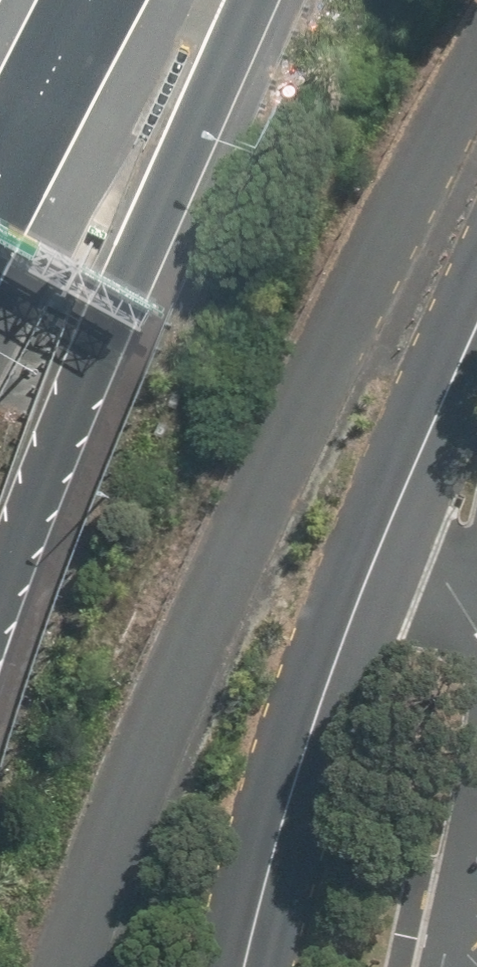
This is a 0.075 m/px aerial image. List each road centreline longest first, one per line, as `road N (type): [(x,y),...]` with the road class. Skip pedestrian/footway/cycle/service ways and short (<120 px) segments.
road 1 (residential): [(476,42),(184,655),(73,966)]
road 2 (residential): [(476,321),(328,681),(245,966)]
road 3 (motorway): [(248,0),(96,342),(0,597)]
road 4 (motorway): [(85,0),(0,171)]

